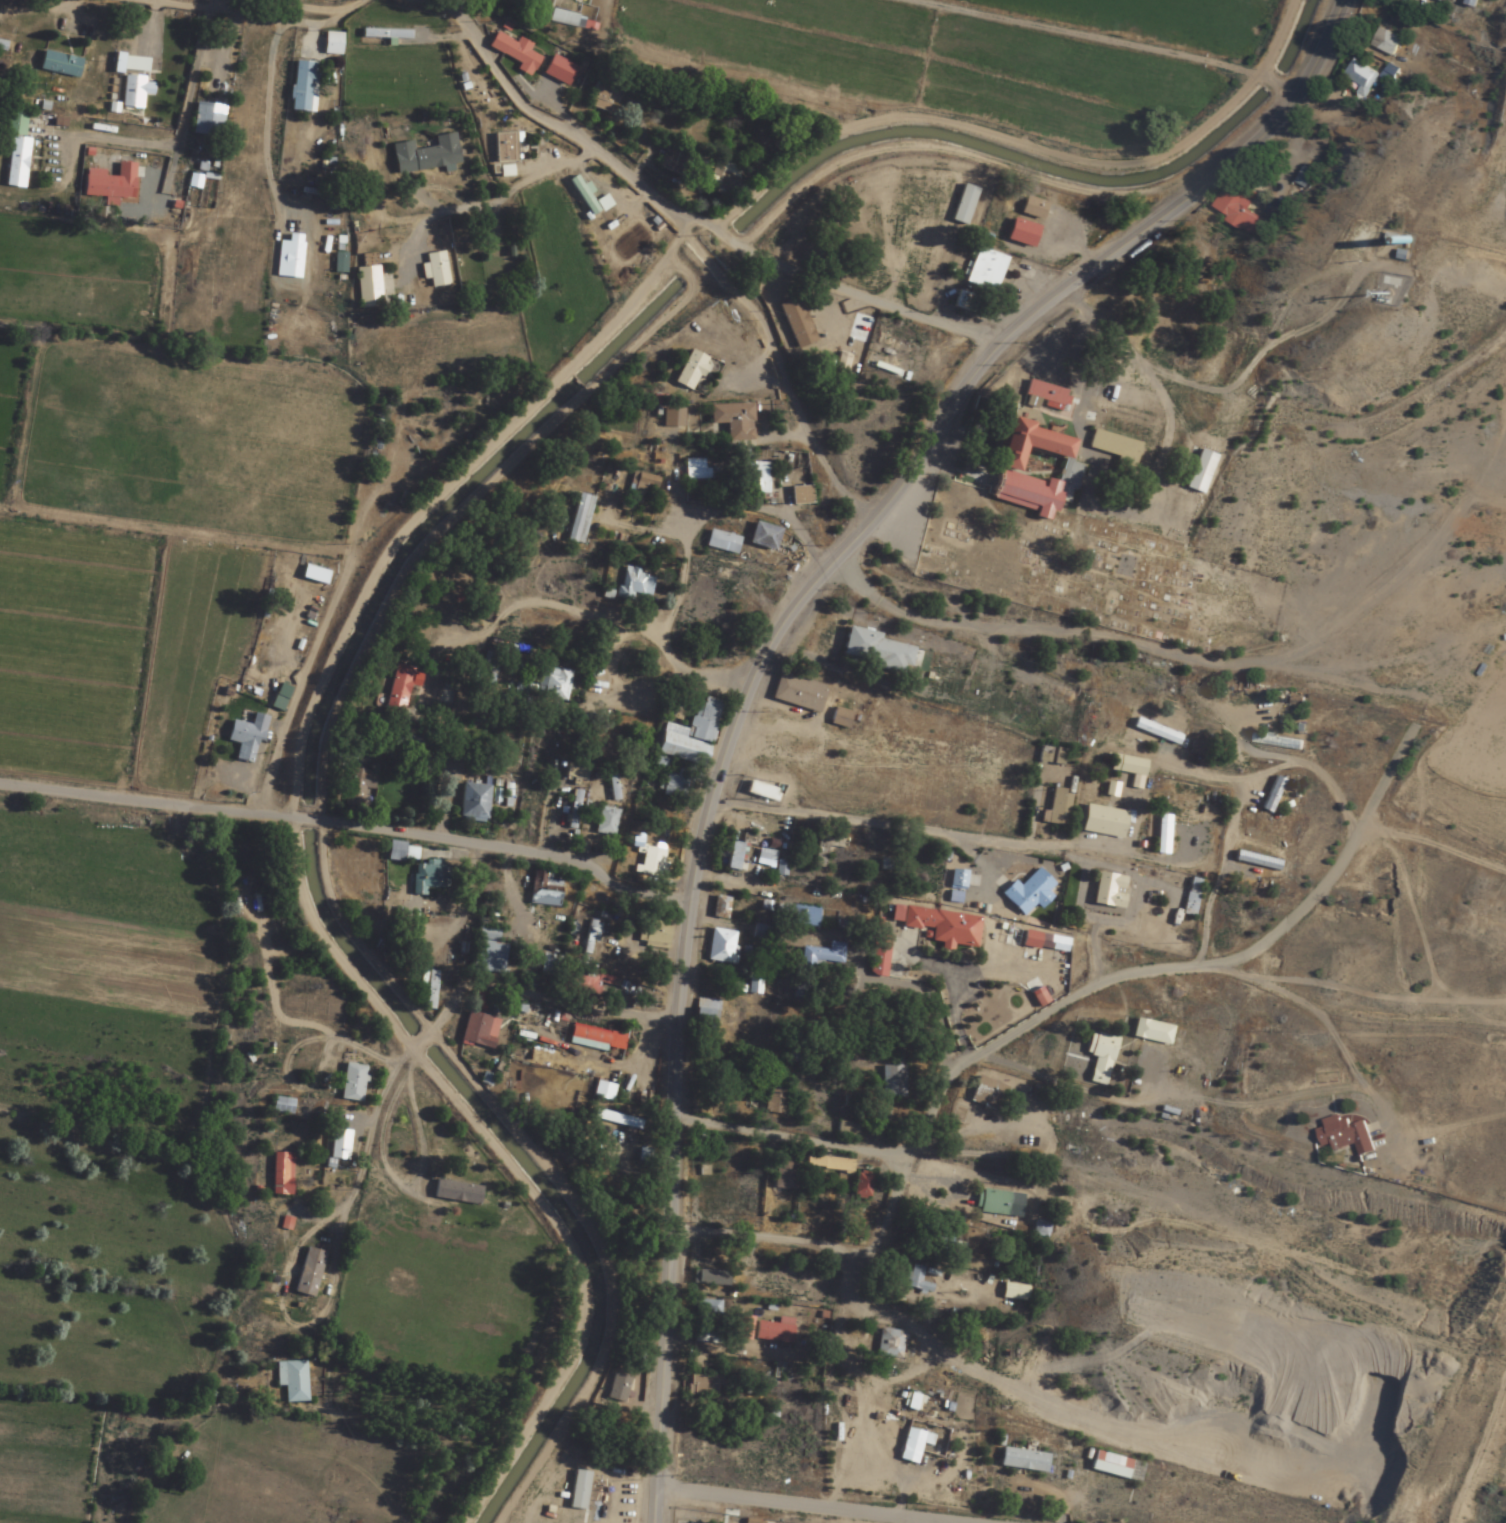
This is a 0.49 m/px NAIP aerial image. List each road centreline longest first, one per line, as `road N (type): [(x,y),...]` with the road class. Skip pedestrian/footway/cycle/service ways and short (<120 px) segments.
road 1 (secondary): [(654,1522),(686,926),(716,777),(747,691),(777,631),(892,497),(1005,342),(1281,120),(1343,0)]
road 2 (residential): [(656,1494),(1505,1516)]
road 3 (residential): [(451,0),(521,102),(676,211),(827,287),(1005,342)]
road 4 (residential): [(955,1133),(966,1099),(1016,1051),(1260,965),(1362,833)]
road 5 (residential): [(716,777),(882,823),(1093,802),(1181,817)]
road 6 (residential): [(668,1263),(926,1247),(950,1191),(955,1133)]
road 7 (residential): [(686,926),(460,858),(328,844)]
road 8 (residential): [(676,211),(825,465),(872,518)]
road 9 (residential): [(416,1046),(360,1177),(303,1253),(196,1257)]
road 10 (residential): [(1249,77),(929,0)]
road 11 (residential): [(291,839),(0,799)]
road 12 (residential): [(673,1112),(955,1133)]
road 13 (residential): [(825,465),(744,507),(652,581),(639,645)]
road 14 (residential): [(678,1015),(476,982),(431,1030)]
road 15 (residential): [(926,1247),(955,1276),(1170,1279)]
road 16 (residential): [(358,0),(337,8),(228,0)]

